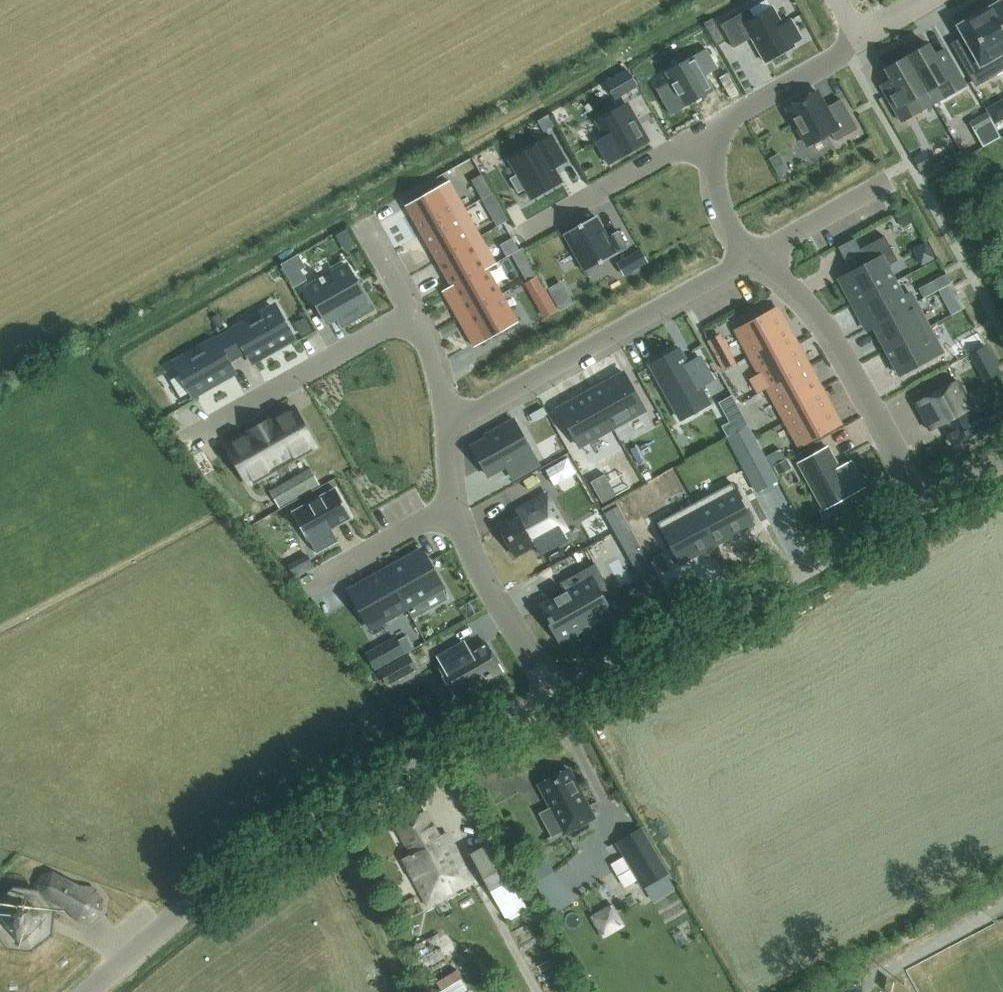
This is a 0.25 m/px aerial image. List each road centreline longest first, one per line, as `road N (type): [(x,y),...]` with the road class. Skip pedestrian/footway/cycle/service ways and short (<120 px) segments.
road 1 (unclassified): [(86,991),(251,863),(553,697)]
road 2 (unclassified): [(553,697),(925,500)]
road 3 (residential): [(444,425),(755,253)]
road 4 (residential): [(925,500),(823,321),(755,253)]
road 5 (residential): [(451,503),(478,575),(553,697)]
road 6 (residential): [(520,238),(706,133)]
road 7 (residential): [(228,417),(412,314)]
road 8 (residential): [(706,133),(859,40)]
road 9 (residential): [(315,578),(451,503)]
road 10 (residential): [(755,253),(878,185)]
road 11 (residential): [(755,253),(725,211),(706,133)]

